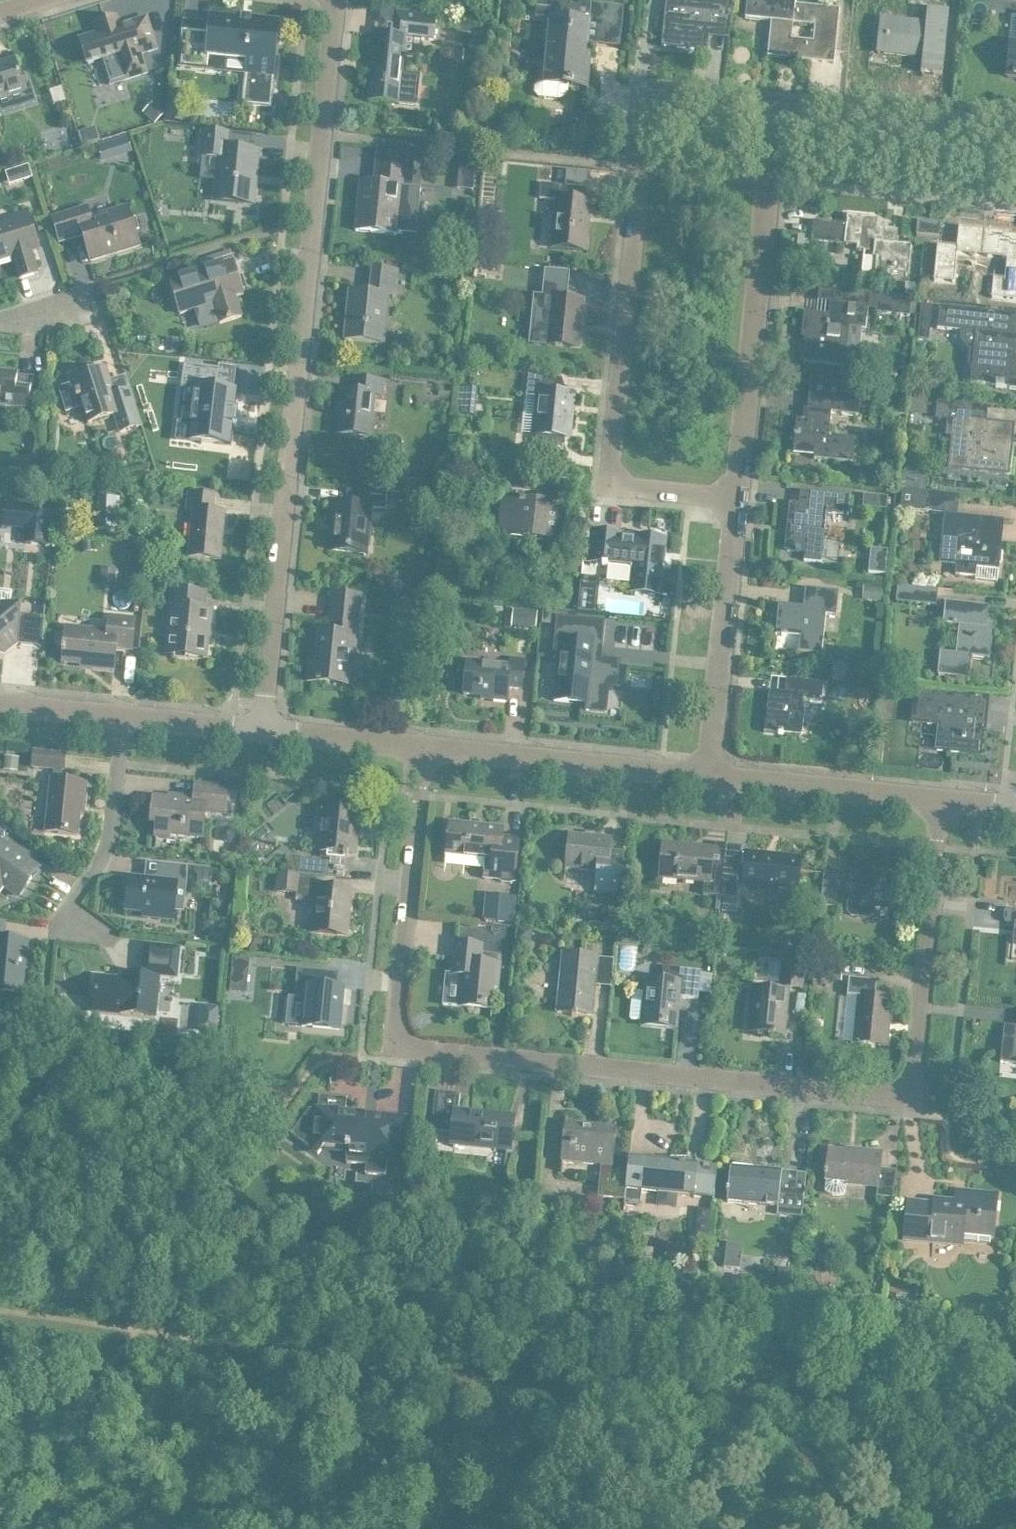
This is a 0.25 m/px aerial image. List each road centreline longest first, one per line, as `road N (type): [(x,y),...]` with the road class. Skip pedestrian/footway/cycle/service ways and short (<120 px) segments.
road 1 (residential): [(946,800),(912,1102),(398,1051),(431,750)]
road 2 (residential): [(264,733),(336,0)]
road 3 (residential): [(735,504),(605,491),(641,105)]
road 4 (residential): [(735,504),(772,118)]
road 5 (residential): [(709,777),(431,750)]
road 6 (residential): [(709,777),(735,504)]
road 7 (residential): [(1015,142),(772,118)]
road 8 (residential): [(946,800),(709,777)]
road 9 (residential): [(75,896),(104,863),(115,829),(125,719)]
road 10 (residential): [(431,750),(264,733)]
road 11 (residential): [(264,733),(125,719)]
road 12 (residential): [(772,118),(641,105)]
road 13 (residential): [(125,719),(0,706)]

